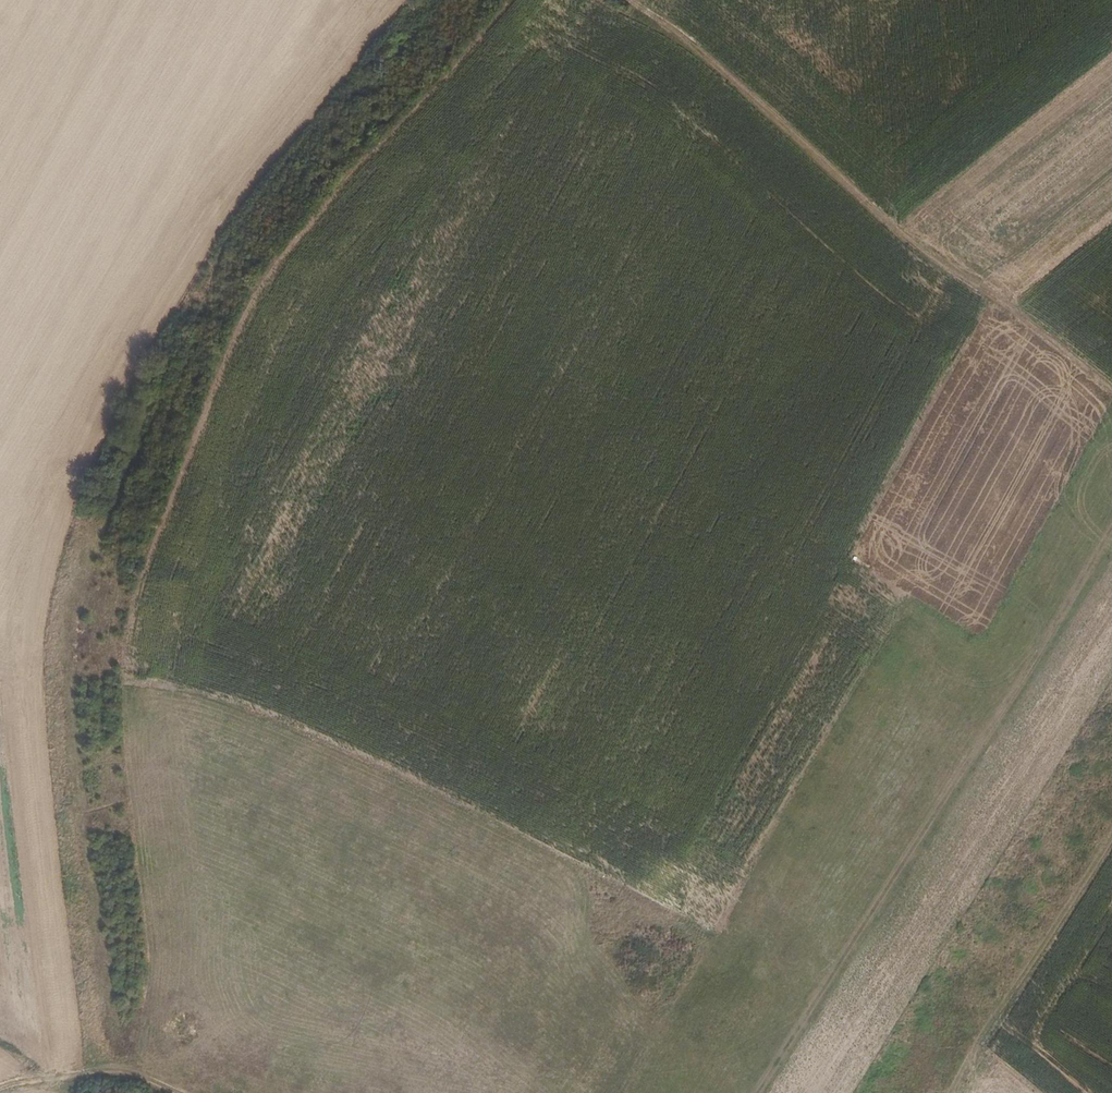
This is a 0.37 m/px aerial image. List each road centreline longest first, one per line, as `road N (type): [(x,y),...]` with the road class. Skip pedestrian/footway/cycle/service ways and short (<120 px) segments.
road 1 (track): [(616,0),(712,58),(1111,386)]
road 2 (track): [(0,1085),(31,1077),(67,1083),(125,1062),(175,1092)]

